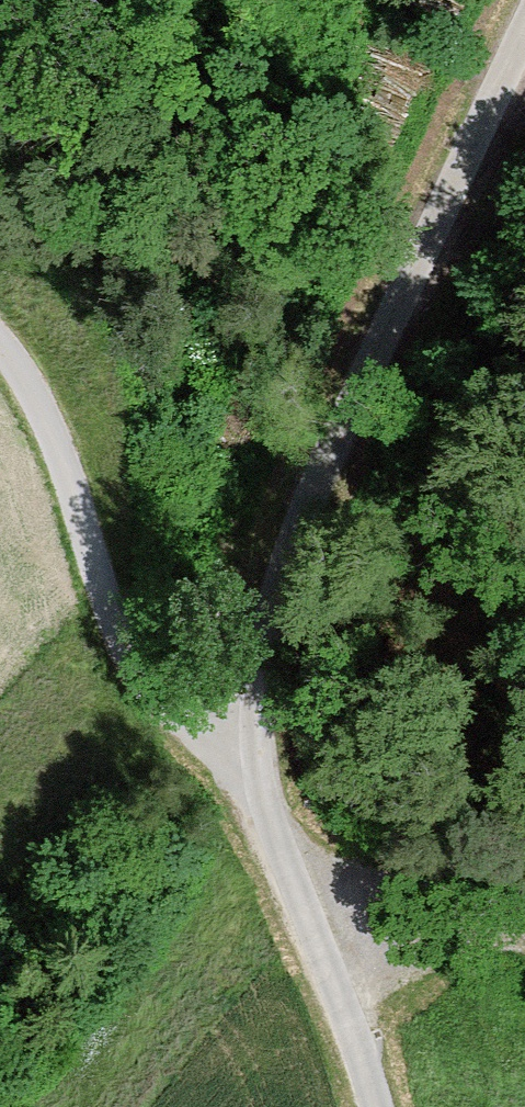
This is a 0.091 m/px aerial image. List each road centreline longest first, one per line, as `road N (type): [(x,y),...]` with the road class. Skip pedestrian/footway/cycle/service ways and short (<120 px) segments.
road 1 (unclassified): [(524,29),(321,465),(291,540),(254,703),(256,782),(377,1106)]
road 2 (track): [(256,782),(170,713),(142,678),(123,642),(63,463),(0,347)]
road 3 (track): [(524,959),(318,943),(437,870),(524,758)]

